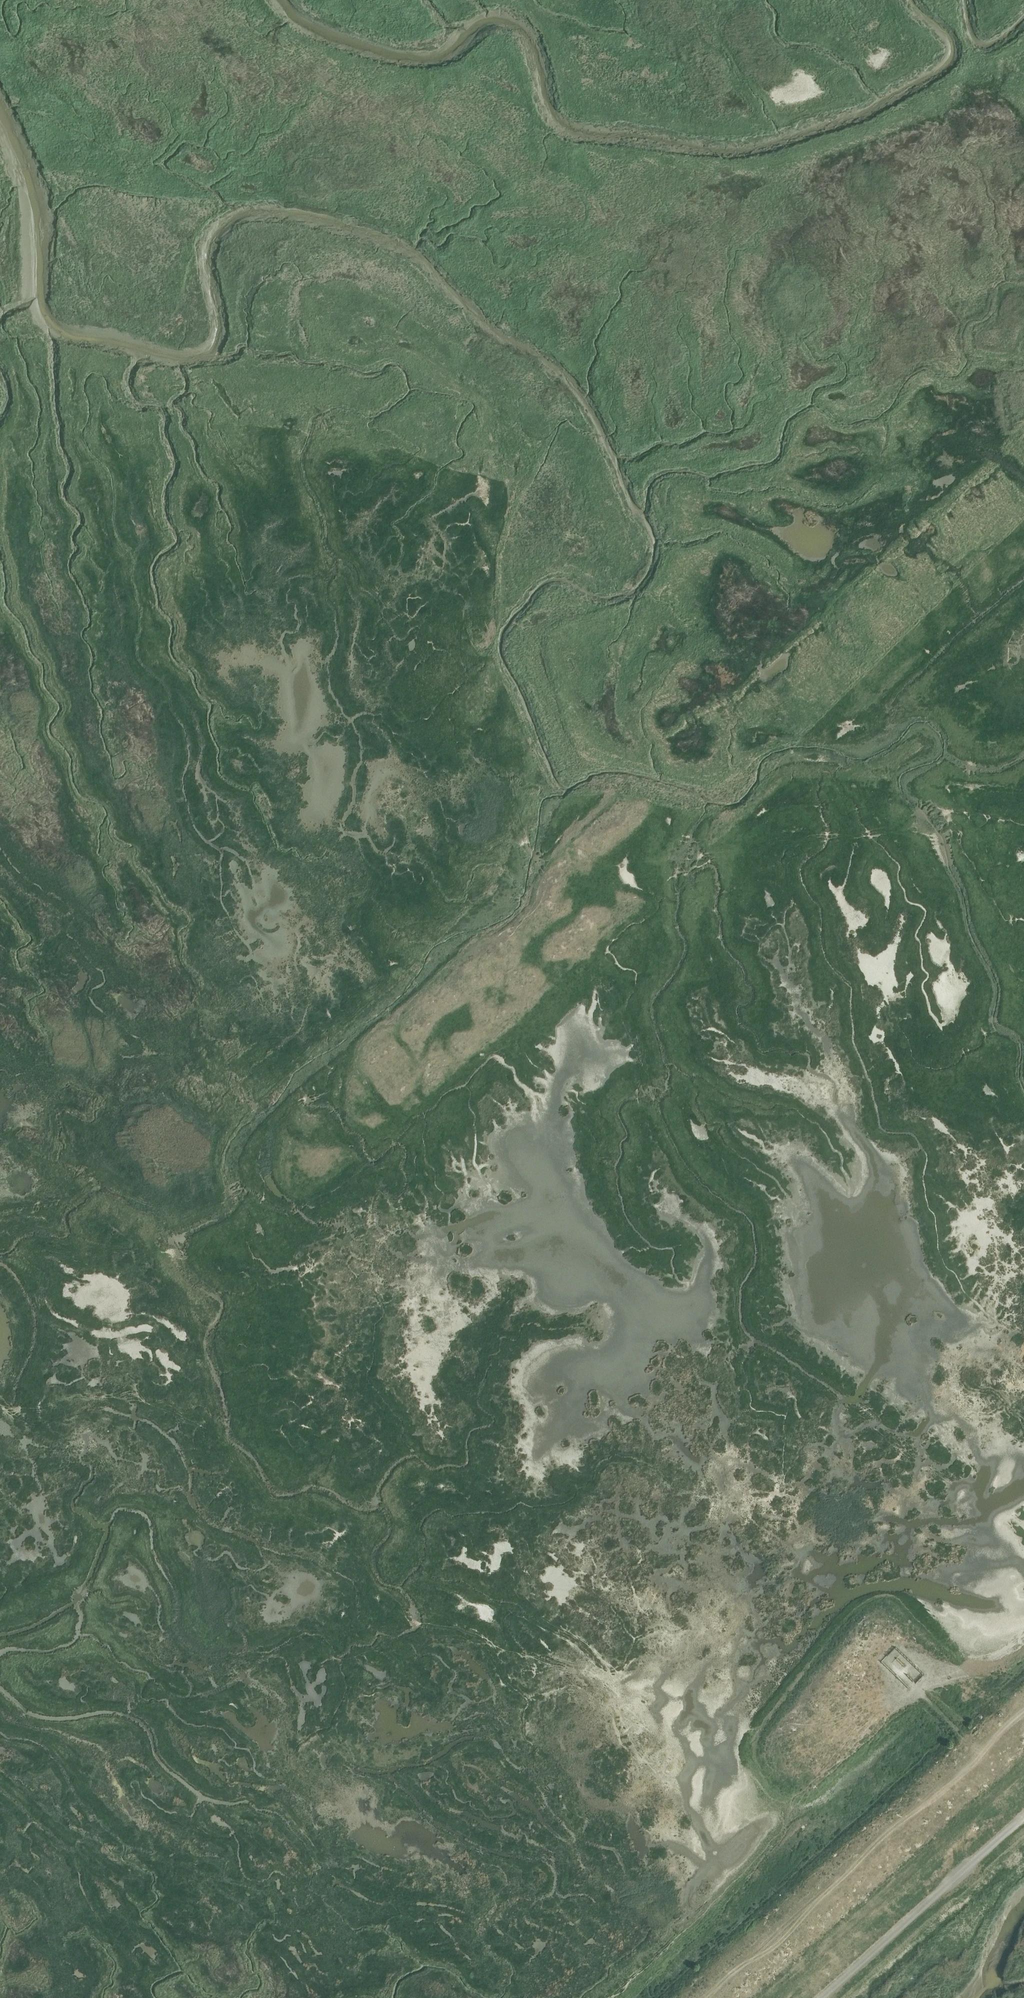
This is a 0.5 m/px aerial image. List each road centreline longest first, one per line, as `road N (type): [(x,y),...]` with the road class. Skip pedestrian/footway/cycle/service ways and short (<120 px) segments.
road 1 (track): [(688,1997),(1023,1697)]

